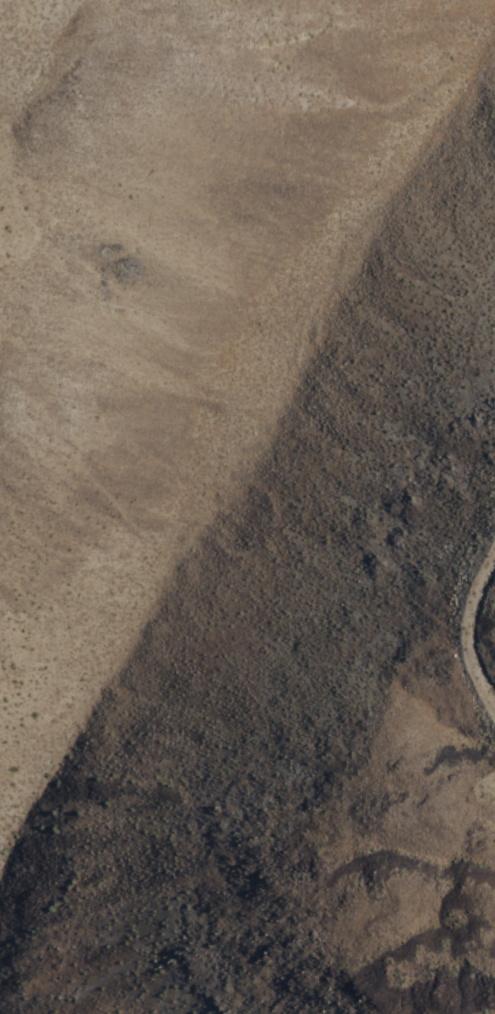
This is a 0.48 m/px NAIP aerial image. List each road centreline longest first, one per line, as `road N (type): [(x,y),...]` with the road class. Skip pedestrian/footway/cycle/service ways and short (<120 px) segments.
road 1 (track): [(494,542),(469,582),(461,634),(465,672),(494,740)]

